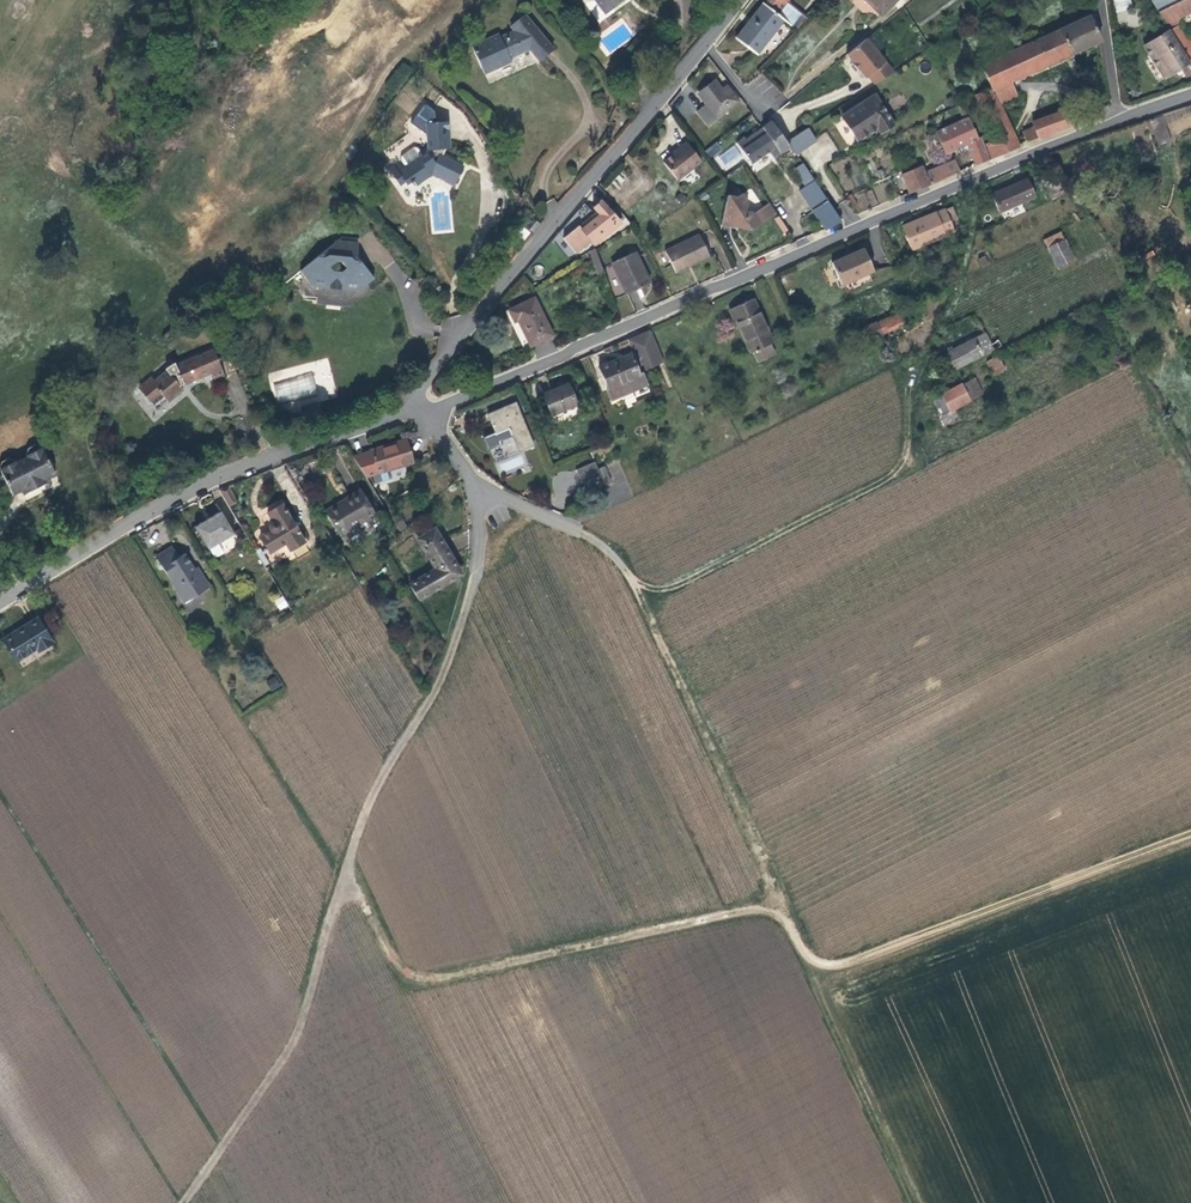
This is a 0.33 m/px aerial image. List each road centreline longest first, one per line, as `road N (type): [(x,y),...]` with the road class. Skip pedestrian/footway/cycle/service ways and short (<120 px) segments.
road 1 (track): [(189,1202),(307,1027),(356,860),(388,779),(434,698),(469,597),(483,526),(476,498),(597,538),(625,562),(781,903)]
road 2 (track): [(1190,834),(841,965),(811,965),(781,903),(419,981),(387,946),(356,860)]
road 3 (residential): [(432,413),(817,242),(1118,122)]
road 4 (track): [(979,177),(969,259),(898,473),(679,587),(635,579)]
road 5 (residential): [(747,0),(477,317),(424,390),(432,413)]
road 6 (residential): [(432,413),(353,431),(211,482),(0,605)]
road 7 (track): [(811,965),(916,1202)]
road 8 (residential): [(1100,0),(1118,122)]

